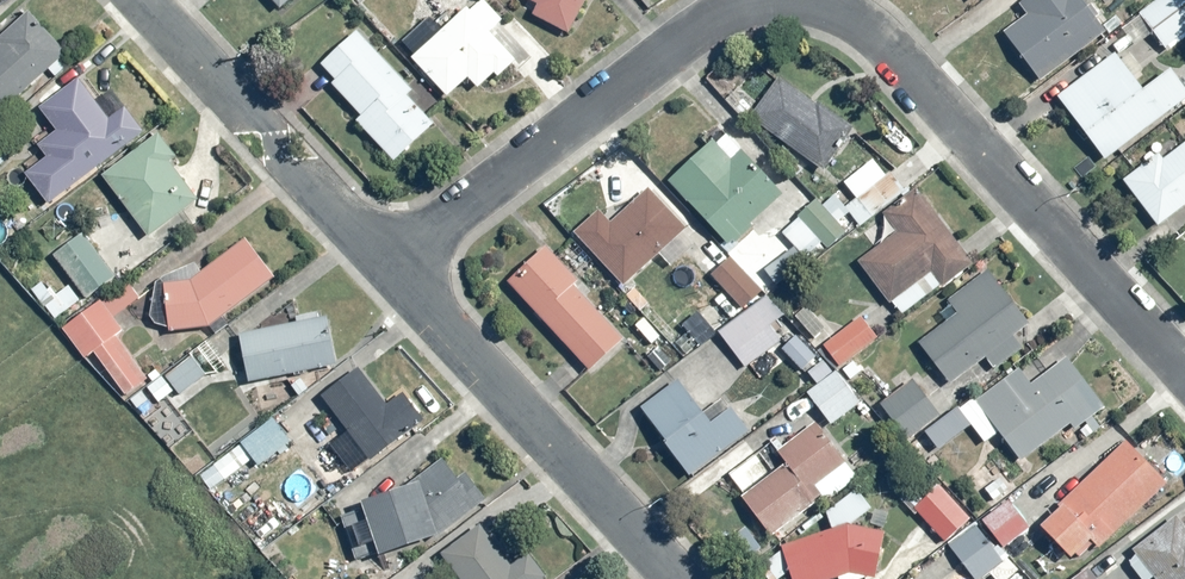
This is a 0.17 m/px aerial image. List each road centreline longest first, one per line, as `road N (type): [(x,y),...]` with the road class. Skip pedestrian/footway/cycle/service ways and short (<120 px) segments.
road 1 (residential): [(823,0),(860,27),(1184,384)]
road 2 (residential): [(666,578),(362,250)]
road 3 (residential): [(362,250),(700,0)]
road 4 (residential): [(362,250),(134,0)]

